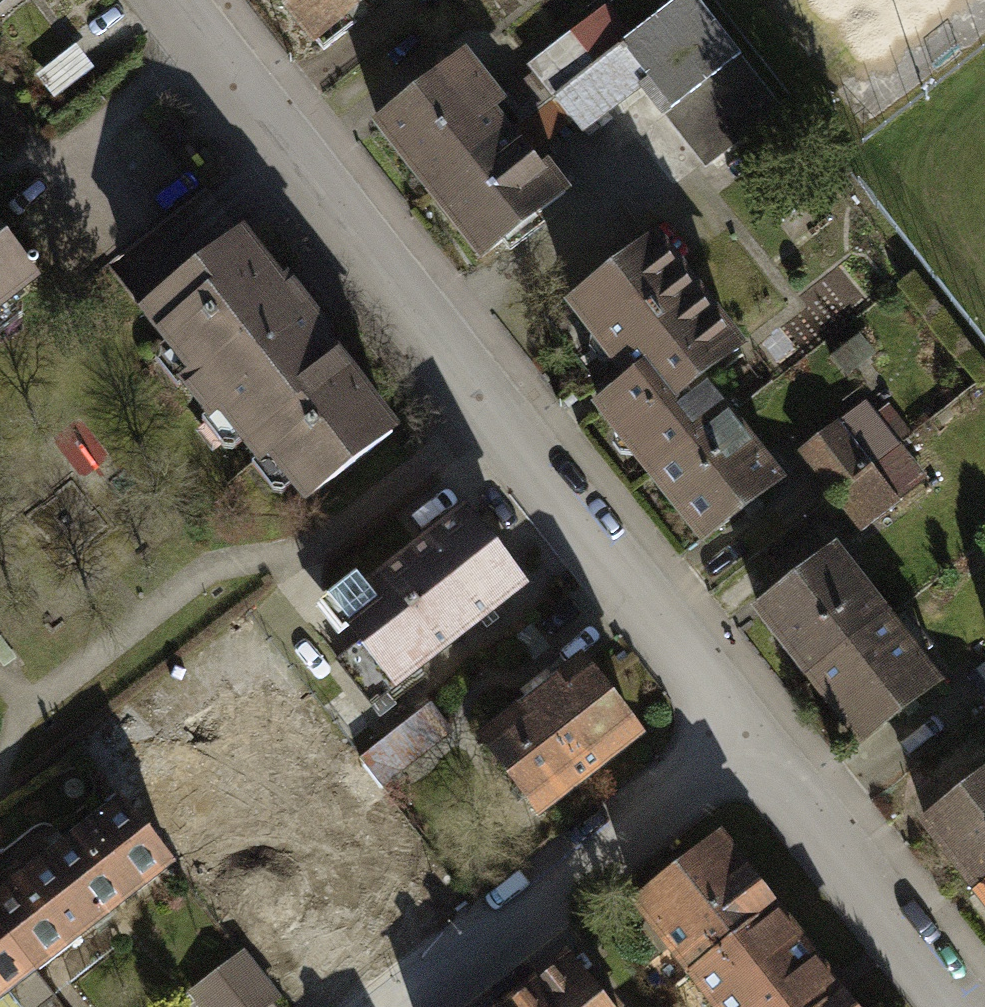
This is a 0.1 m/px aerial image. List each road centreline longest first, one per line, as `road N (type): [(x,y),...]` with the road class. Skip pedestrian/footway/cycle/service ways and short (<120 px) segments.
road 1 (residential): [(176,0),(754,744)]
road 2 (residential): [(418,1006),(754,744)]
road 3 (residential): [(754,744),(954,1006)]

